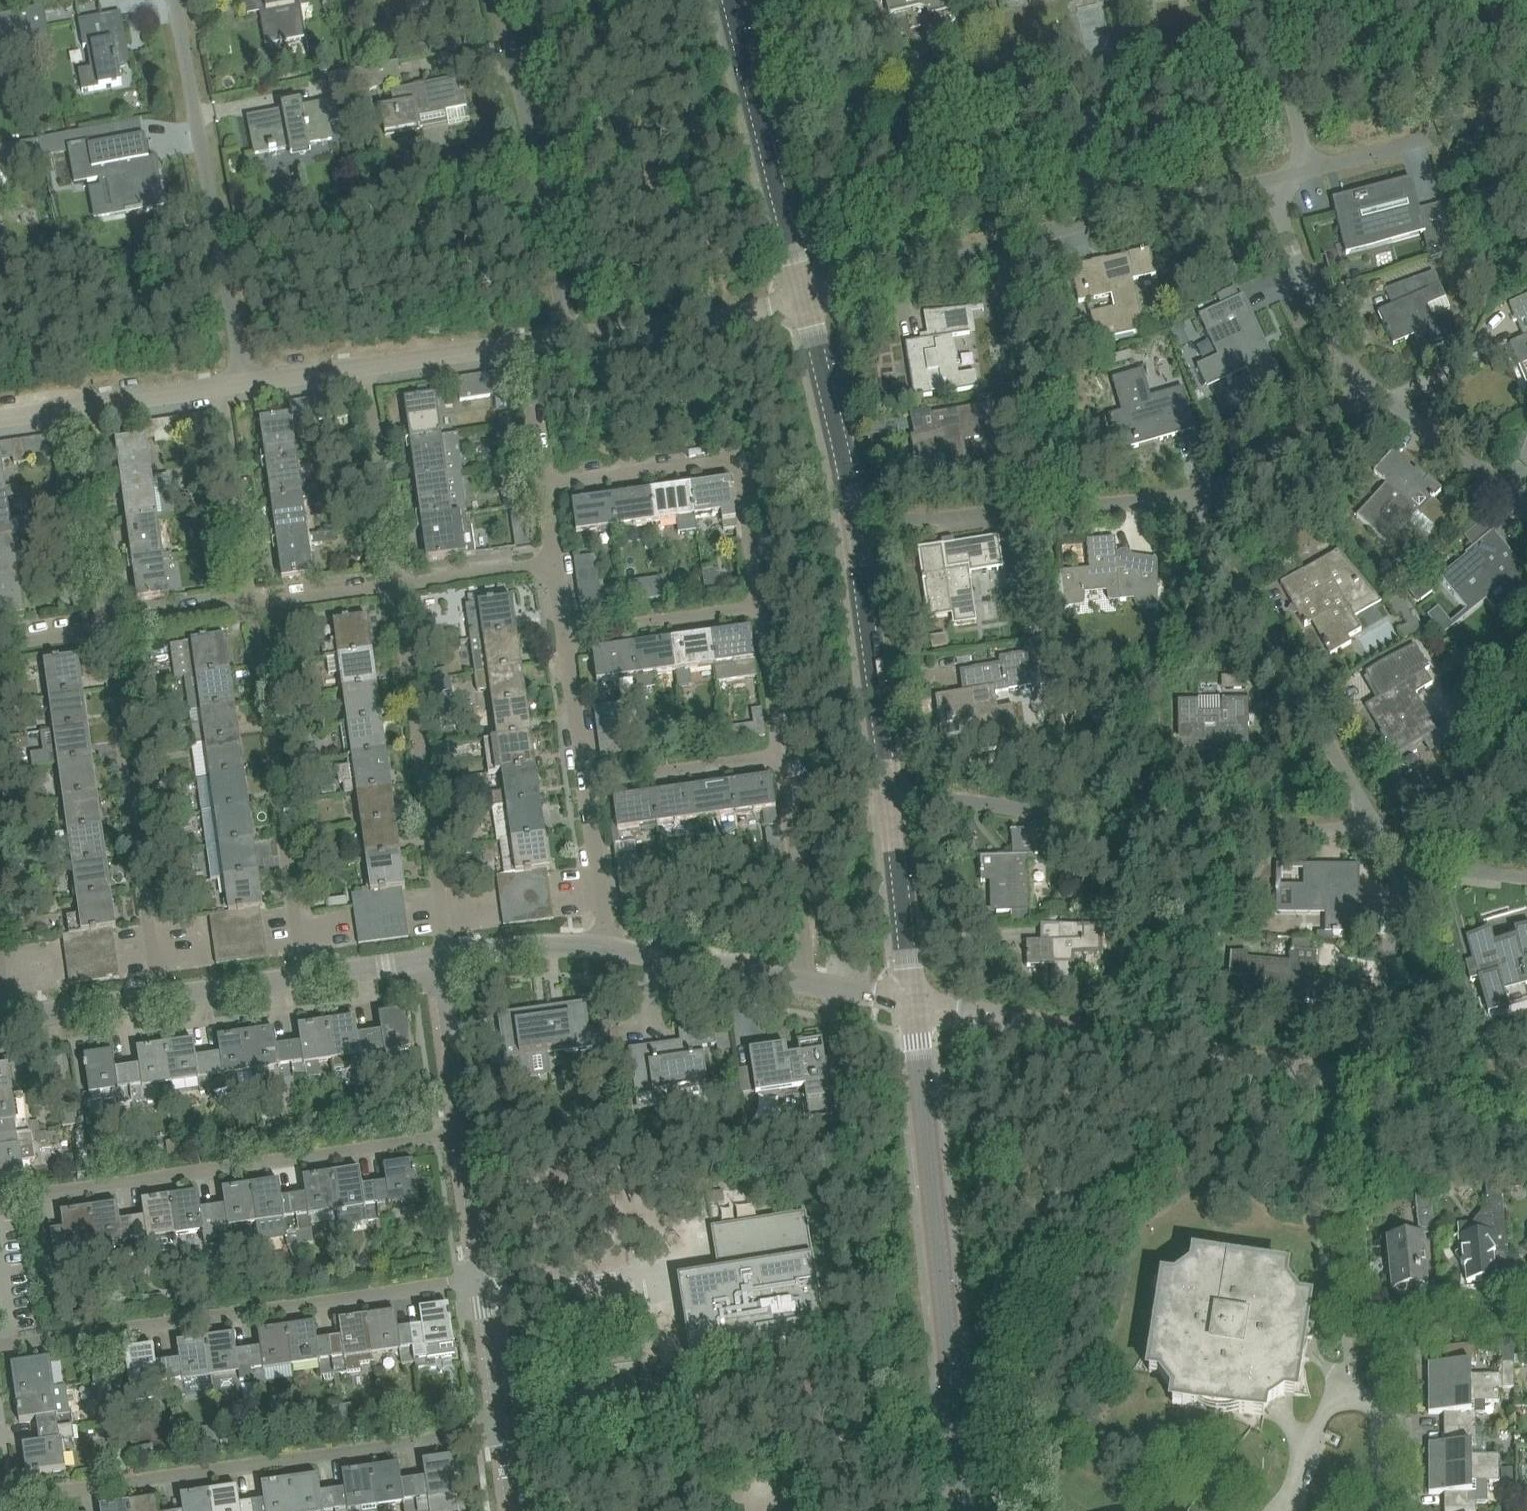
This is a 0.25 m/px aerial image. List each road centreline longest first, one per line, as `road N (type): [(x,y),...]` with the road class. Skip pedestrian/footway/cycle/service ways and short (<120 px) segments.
road 1 (residential): [(965,1510),(910,1000)]
road 2 (residential): [(0,1498),(508,1428)]
road 3 (residential): [(1370,833),(1063,825),(975,805),(880,766)]
road 4 (residential): [(0,1348),(487,1275)]
road 5 (residential): [(0,1202),(468,1143)]
road 6 (residential): [(804,295),(1253,179)]
road 7 (residential): [(1348,1082),(910,1000)]
road 8 (residential): [(226,386),(158,0)]
road 9 (residential): [(1370,833),(1194,495)]
road 10 (residential): [(157,994),(107,635)]
road 11 (residential): [(442,956),(394,597)]
road 12 (residential): [(298,975),(251,616)]
road 13 (residential): [(570,340),(501,0)]
road 14 (residential): [(759,611),(743,467),(547,495)]
road 15 (residential): [(854,525),(1194,495)]
road 16 (residential): [(804,295),(725,0)]
road 17 (residential): [(1367,406),(1345,380),(1253,179)]
road 18 (residential): [(1292,170),(1526,100)]
road 19 (residential): [(880,766),(854,525)]
road 20 (residential): [(570,340),(804,295)]
road 21 (residential): [(910,1000),(880,766)]
road 22 (residential): [(854,525),(804,295)]
road 23 (residential): [(107,635),(80,405)]
road 24 (residential): [(394,597),(369,367)]
road 25 (residential): [(251,616),(226,386)]
road 26 (residential): [(1348,1082),(1392,865)]
road 27 (residential): [(808,982),(781,766)]
road 28 (residential): [(606,943),(808,982)]
road 29 (residential): [(583,794),(781,766)]
road 30 (residential): [(1526,523),(1367,406)]
road 31 (residential): [(564,638),(759,611)]
road 32 (residential): [(1194,495),(1367,406)]
road 33 (residential): [(468,1143),(442,956)]
road 34 (residential): [(1381,1397),(1385,1363),(1408,1341),(1526,1323)]
road 35 (residential): [(1526,1116),(1348,1082)]
road 36 (residential): [(1292,170),(1253,0)]
road 37 (residential): [(1381,1397),(1338,1396),(1303,1465),(1294,1510)]
road 38 (residential): [(442,956),(606,943)]
road 39 (residential): [(394,597),(555,576)]
road 40 (residential): [(0,1022),(157,994)]
road 41 (residential): [(369,367),(527,346)]
road 42 (residential): [(583,794),(564,638)]
road 43 (residential): [(781,766),(759,611)]
road 44 (residential): [(508,1428),(487,1275)]
road 45 (residential): [(606,943),(583,794)]
road 46 (residential): [(547,495),(527,346)]
road 47 (residential): [(80,405),(226,386)]
road 48 (residential): [(298,975),(442,956)]
road 49 (residential): [(107,635),(251,616)]
road 50 (residential): [(251,616),(394,597)]
road 51 (residential): [(226,386),(369,367)]
road 52 (residential): [(157,994),(298,975)]
road 53 (residential): [(1526,885),(1392,865)]
road 54 (residential): [(487,1275),(468,1143)]

